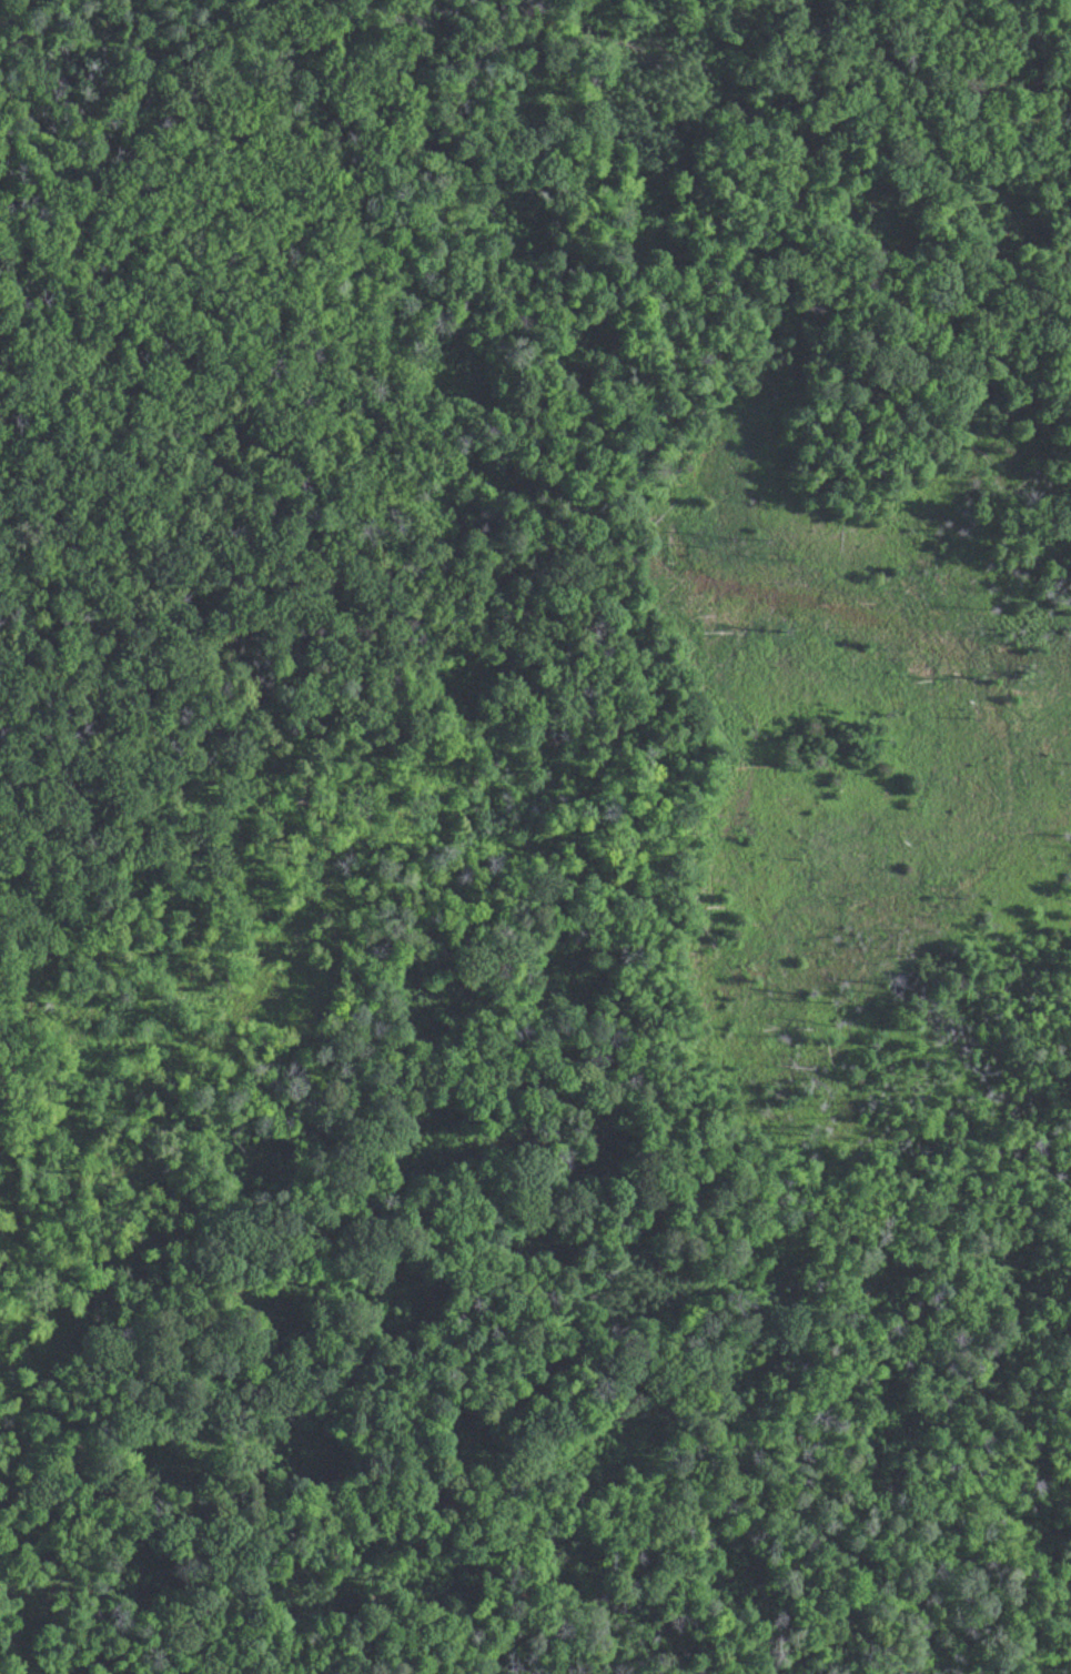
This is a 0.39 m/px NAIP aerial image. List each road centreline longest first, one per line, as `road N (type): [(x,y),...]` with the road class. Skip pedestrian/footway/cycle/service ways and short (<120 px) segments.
road 1 (track): [(1070,132),(1058,142),(770,63),(736,0)]

